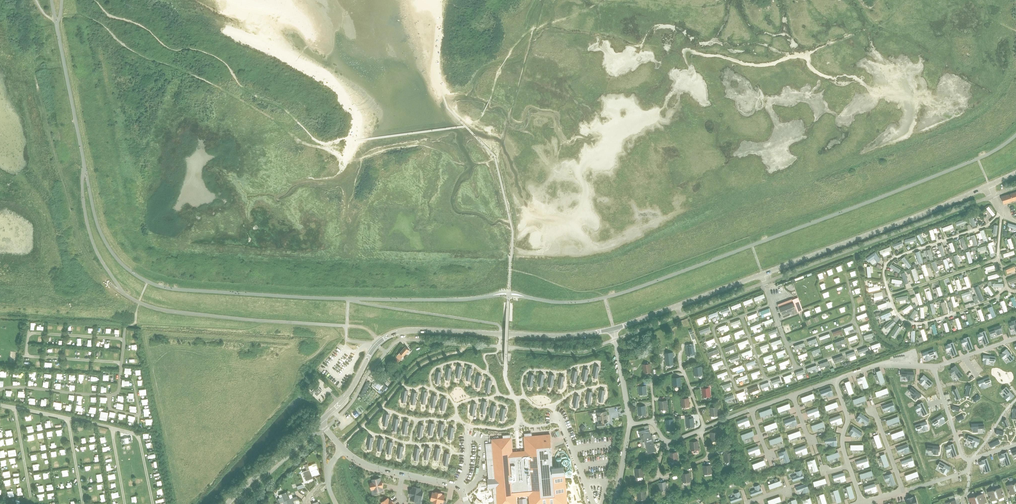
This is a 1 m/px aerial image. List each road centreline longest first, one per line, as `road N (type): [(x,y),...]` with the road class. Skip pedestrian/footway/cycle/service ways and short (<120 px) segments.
road 1 (tertiary): [(228,503),(344,399),(370,351),(390,335),(613,329),(916,217),(1015,170)]
road 2 (track): [(122,292),(82,243),(28,43)]
road 3 (track): [(341,447),(414,371),(466,344)]

